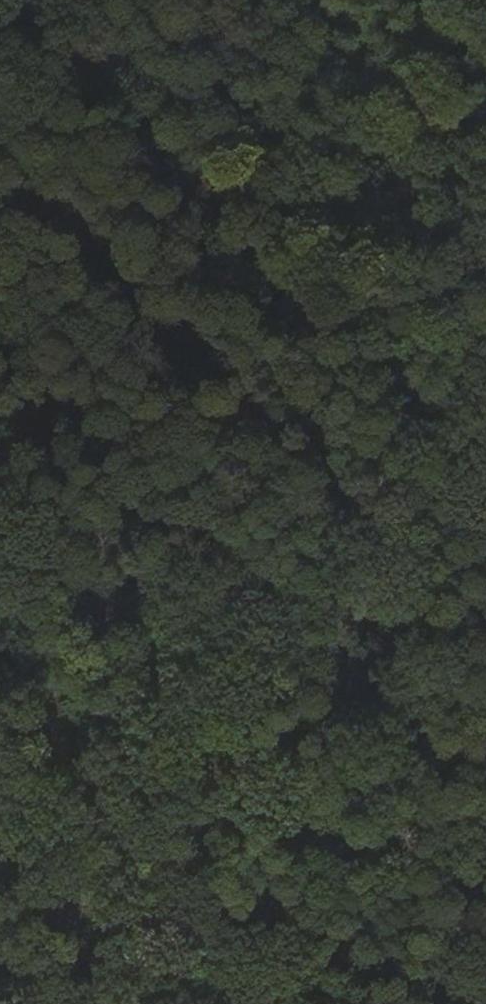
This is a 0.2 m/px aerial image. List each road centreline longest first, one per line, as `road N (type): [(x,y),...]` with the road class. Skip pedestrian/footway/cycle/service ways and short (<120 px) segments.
road 1 (track): [(0,26),(485,213)]

